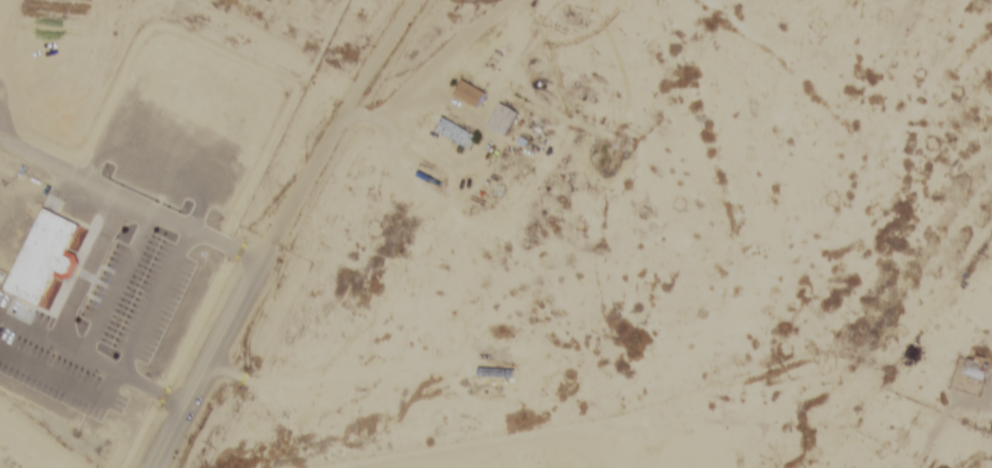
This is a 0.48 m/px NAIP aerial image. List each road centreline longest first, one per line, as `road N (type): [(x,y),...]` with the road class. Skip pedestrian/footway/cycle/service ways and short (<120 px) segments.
road 1 (track): [(319,467),(492,452),(656,424),(870,366)]
road 2 (tertiary): [(155,467),(341,120),(421,0)]
road 3 (track): [(870,366),(991,425)]

